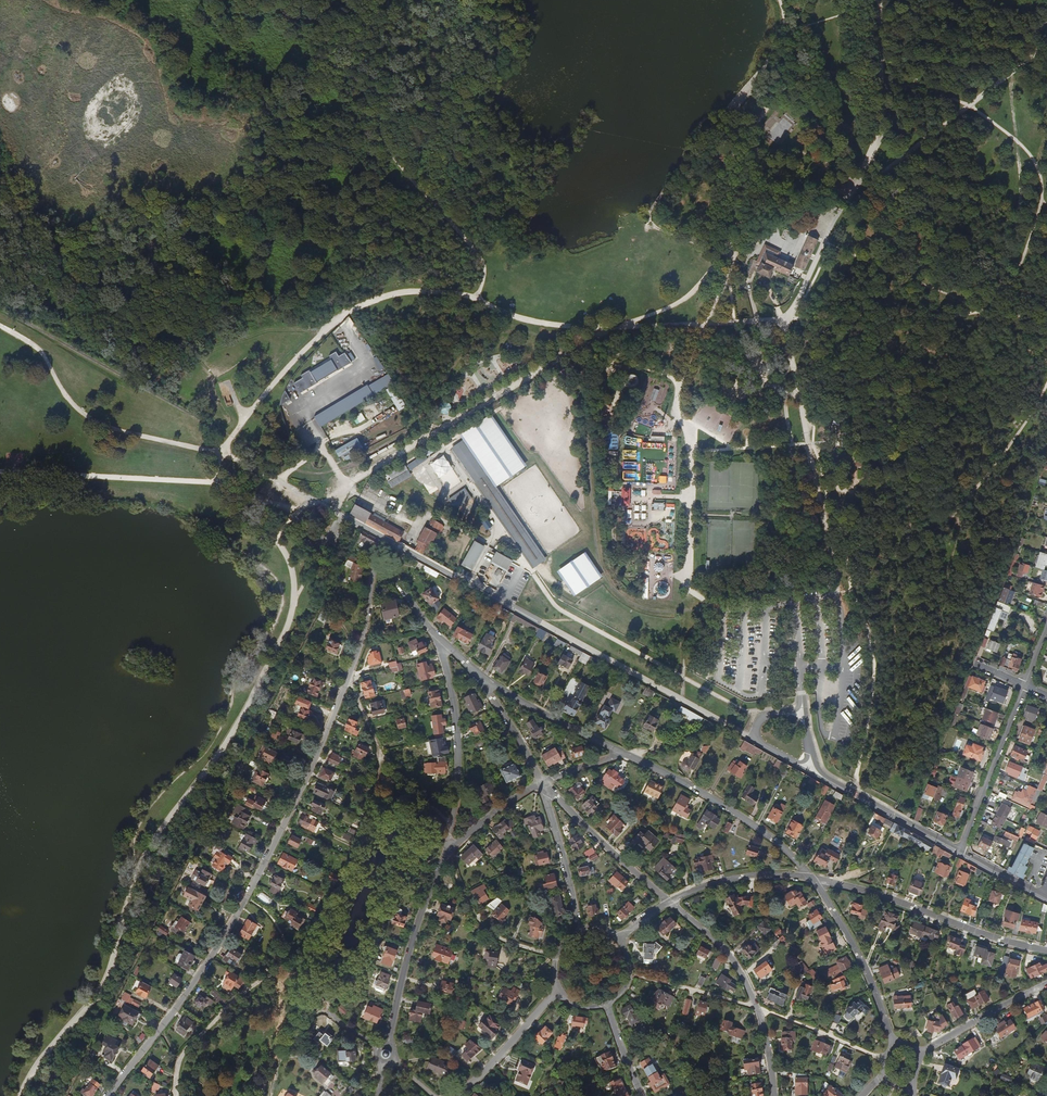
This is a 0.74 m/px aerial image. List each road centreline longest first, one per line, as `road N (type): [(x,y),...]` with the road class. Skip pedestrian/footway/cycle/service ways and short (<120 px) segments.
road 1 (unclassified): [(341,515),(960,852)]
road 2 (residential): [(107,1095),(224,935),(287,819),(349,676)]
road 3 (residential): [(813,877),(1046,949)]
road 4 (residential): [(774,1095),(764,1030),(743,977),(721,945),(670,901)]
road 5 (residential): [(813,877),(739,816),(625,754)]
road 6 (residential): [(450,858),(415,932),(389,1045)]
road 7 (residential): [(441,640),(457,726),(455,827)]
road 8 (residential): [(349,676),(393,766),(455,827)]
road 9 (residential): [(894,1045),(859,956),(813,877)]
road 10 (residential): [(960,852),(1025,685)]
road 11 (residential): [(670,901),(543,782)]
road 12 (residential): [(625,754),(480,675)]
road 13 (residential): [(451,1095),(492,1064),(559,988)]
road 14 (residential): [(543,782),(580,930)]
road 15 (residential): [(670,901),(717,880),(813,877)]
road 16 (residential): [(918,1055),(1046,984)]
road 17 (residential): [(543,782),(480,675)]
road 18 (residential): [(349,676),(375,568),(387,564)]
road 19 (unclassified): [(333,528),(325,540),(303,536),(294,509),(307,497),(341,515)]
road 20 (residential): [(543,782),(504,803),(450,858)]
road 21 (track): [(239,427),(341,492)]

